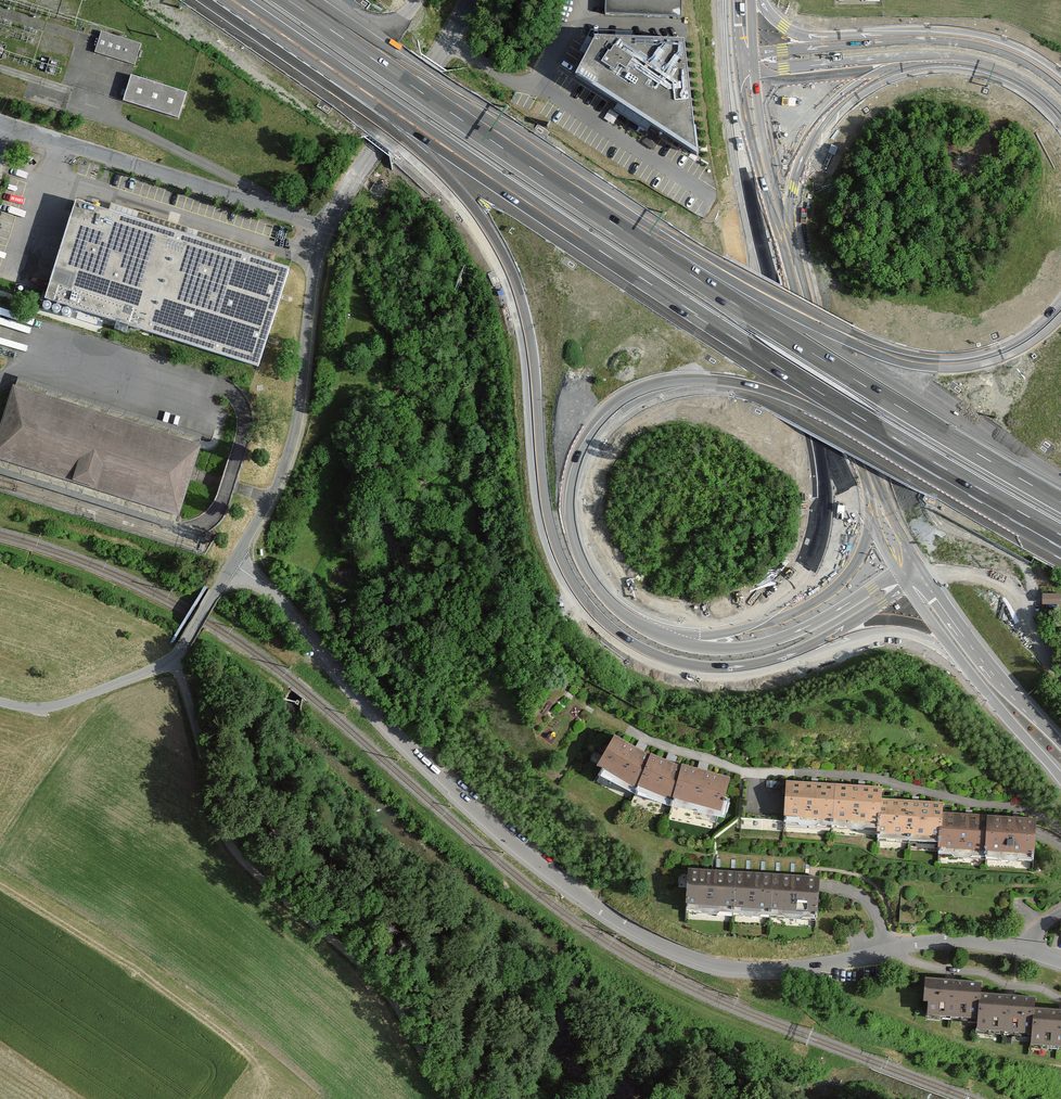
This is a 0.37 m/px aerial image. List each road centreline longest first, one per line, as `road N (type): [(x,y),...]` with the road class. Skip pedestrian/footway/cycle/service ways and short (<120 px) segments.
road 1 (motorway): [(223,0),(409,148),(488,235),(527,325),(549,528),(569,579),(594,614),(645,651),(701,667),(758,664),(815,646)]
road 2 (motorway): [(230,0),(775,368),(1060,538)]
road 3 (residential): [(1025,954),(943,940),(828,962),(722,967),(663,946),(601,909),(452,790),(294,613),(235,561)]
road 4 (motorway): [(1060,499),(764,321),(436,101)]
road 5 (motorway): [(646,626),(587,569),(572,498),(583,456),(606,421),(667,387),(721,385),(770,398),(1060,541)]
road 6 (motorway): [(1060,311),(1025,342),(981,361),(941,364),(888,355),(753,288),(436,101)]
road 7 (residential): [(176,660),(225,836),(242,861),(388,990),(454,1098)]
road 8 (secondary): [(733,65),(741,146),(776,296),(821,430)]
road 9 (unclassified): [(326,227),(288,461),(235,561)]
road 10 (unclassified): [(326,227),(0,124)]
road 11 (secondary): [(921,568),(856,448),(787,261)]
road 12 (motorway): [(821,430),(822,524),(792,590),(760,618),(724,632),(646,626)]
road 13 (motorway): [(787,261),(792,191),(817,129),(862,85),(933,57)]
road 14 (motorway): [(899,576),(801,630),(751,646),(689,645),(646,626)]
road 15 (unclassified): [(465,0),(446,44),(326,227)]
road 16 (secondary): [(1060,743),(921,568)]
road 17 (motorway): [(1060,85),(1027,60),(983,44),(857,40)]
road 18 (secondary): [(787,261),(755,72)]
road 19 (unclassified): [(176,660),(64,704),(37,711),(0,703)]
road 20 (motorway): [(755,72),(933,57)]
road 21 (motorway): [(436,101),(290,0)]
road 22 (secondary): [(821,430),(899,576)]
road 23 (secondary): [(955,653),(1060,777)]
road 24 (motorway): [(815,646),(891,632),(955,653)]
road 25 (motorway): [(933,57),(1012,76),(1060,114)]

